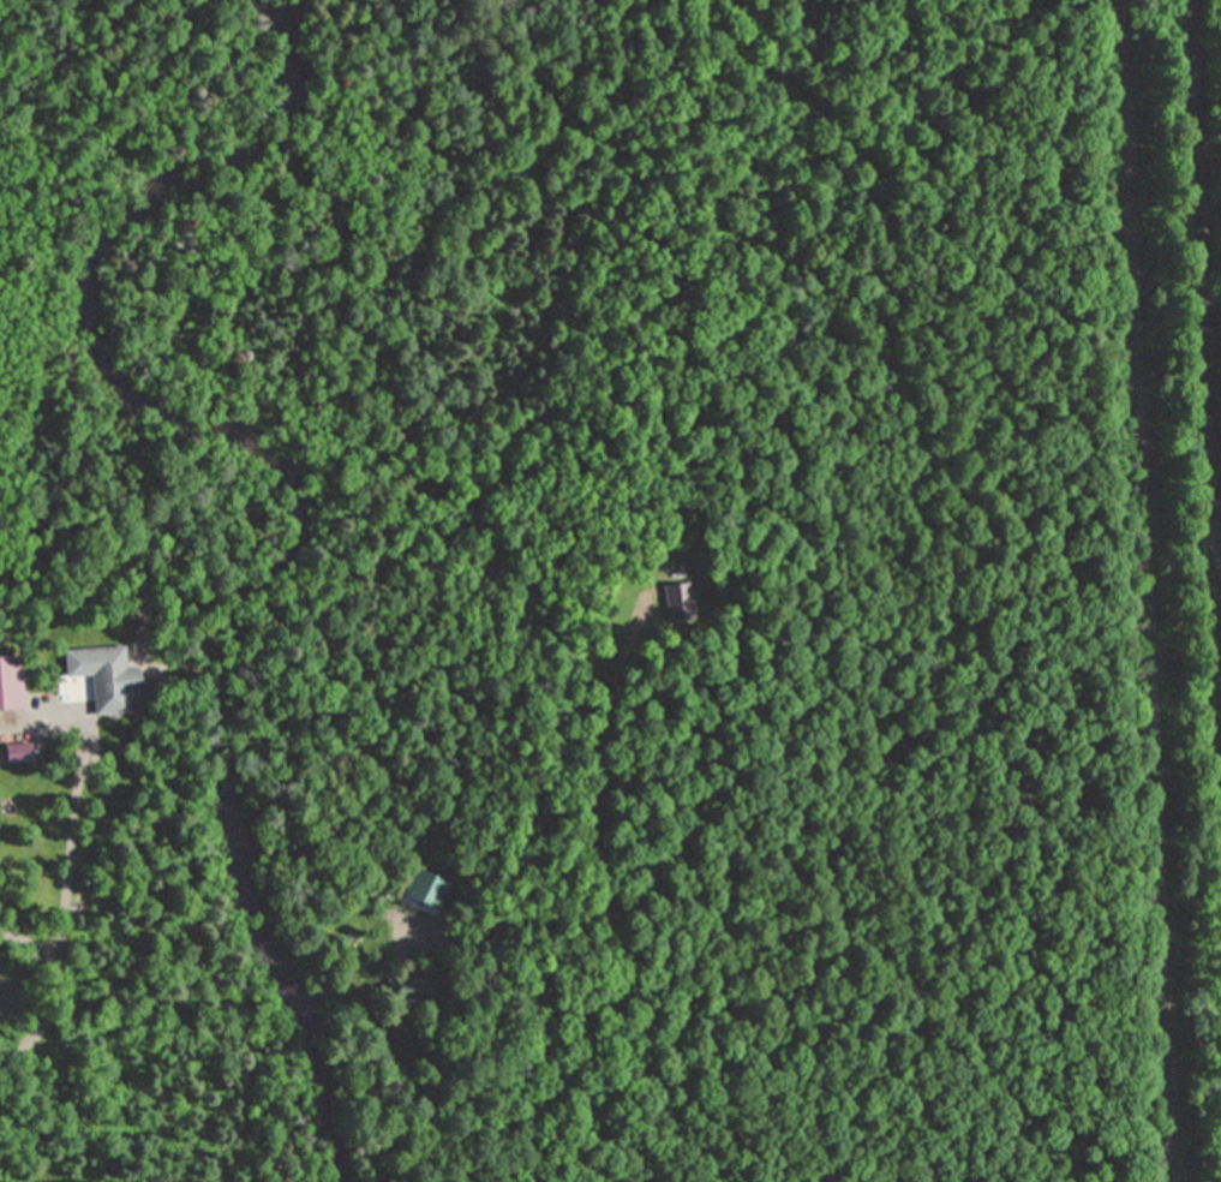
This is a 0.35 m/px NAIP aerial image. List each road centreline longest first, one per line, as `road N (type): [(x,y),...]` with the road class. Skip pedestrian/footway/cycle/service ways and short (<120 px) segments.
road 1 (track): [(1116,0),(1171,1181)]
road 2 (residential): [(1220,643),(1191,0)]

